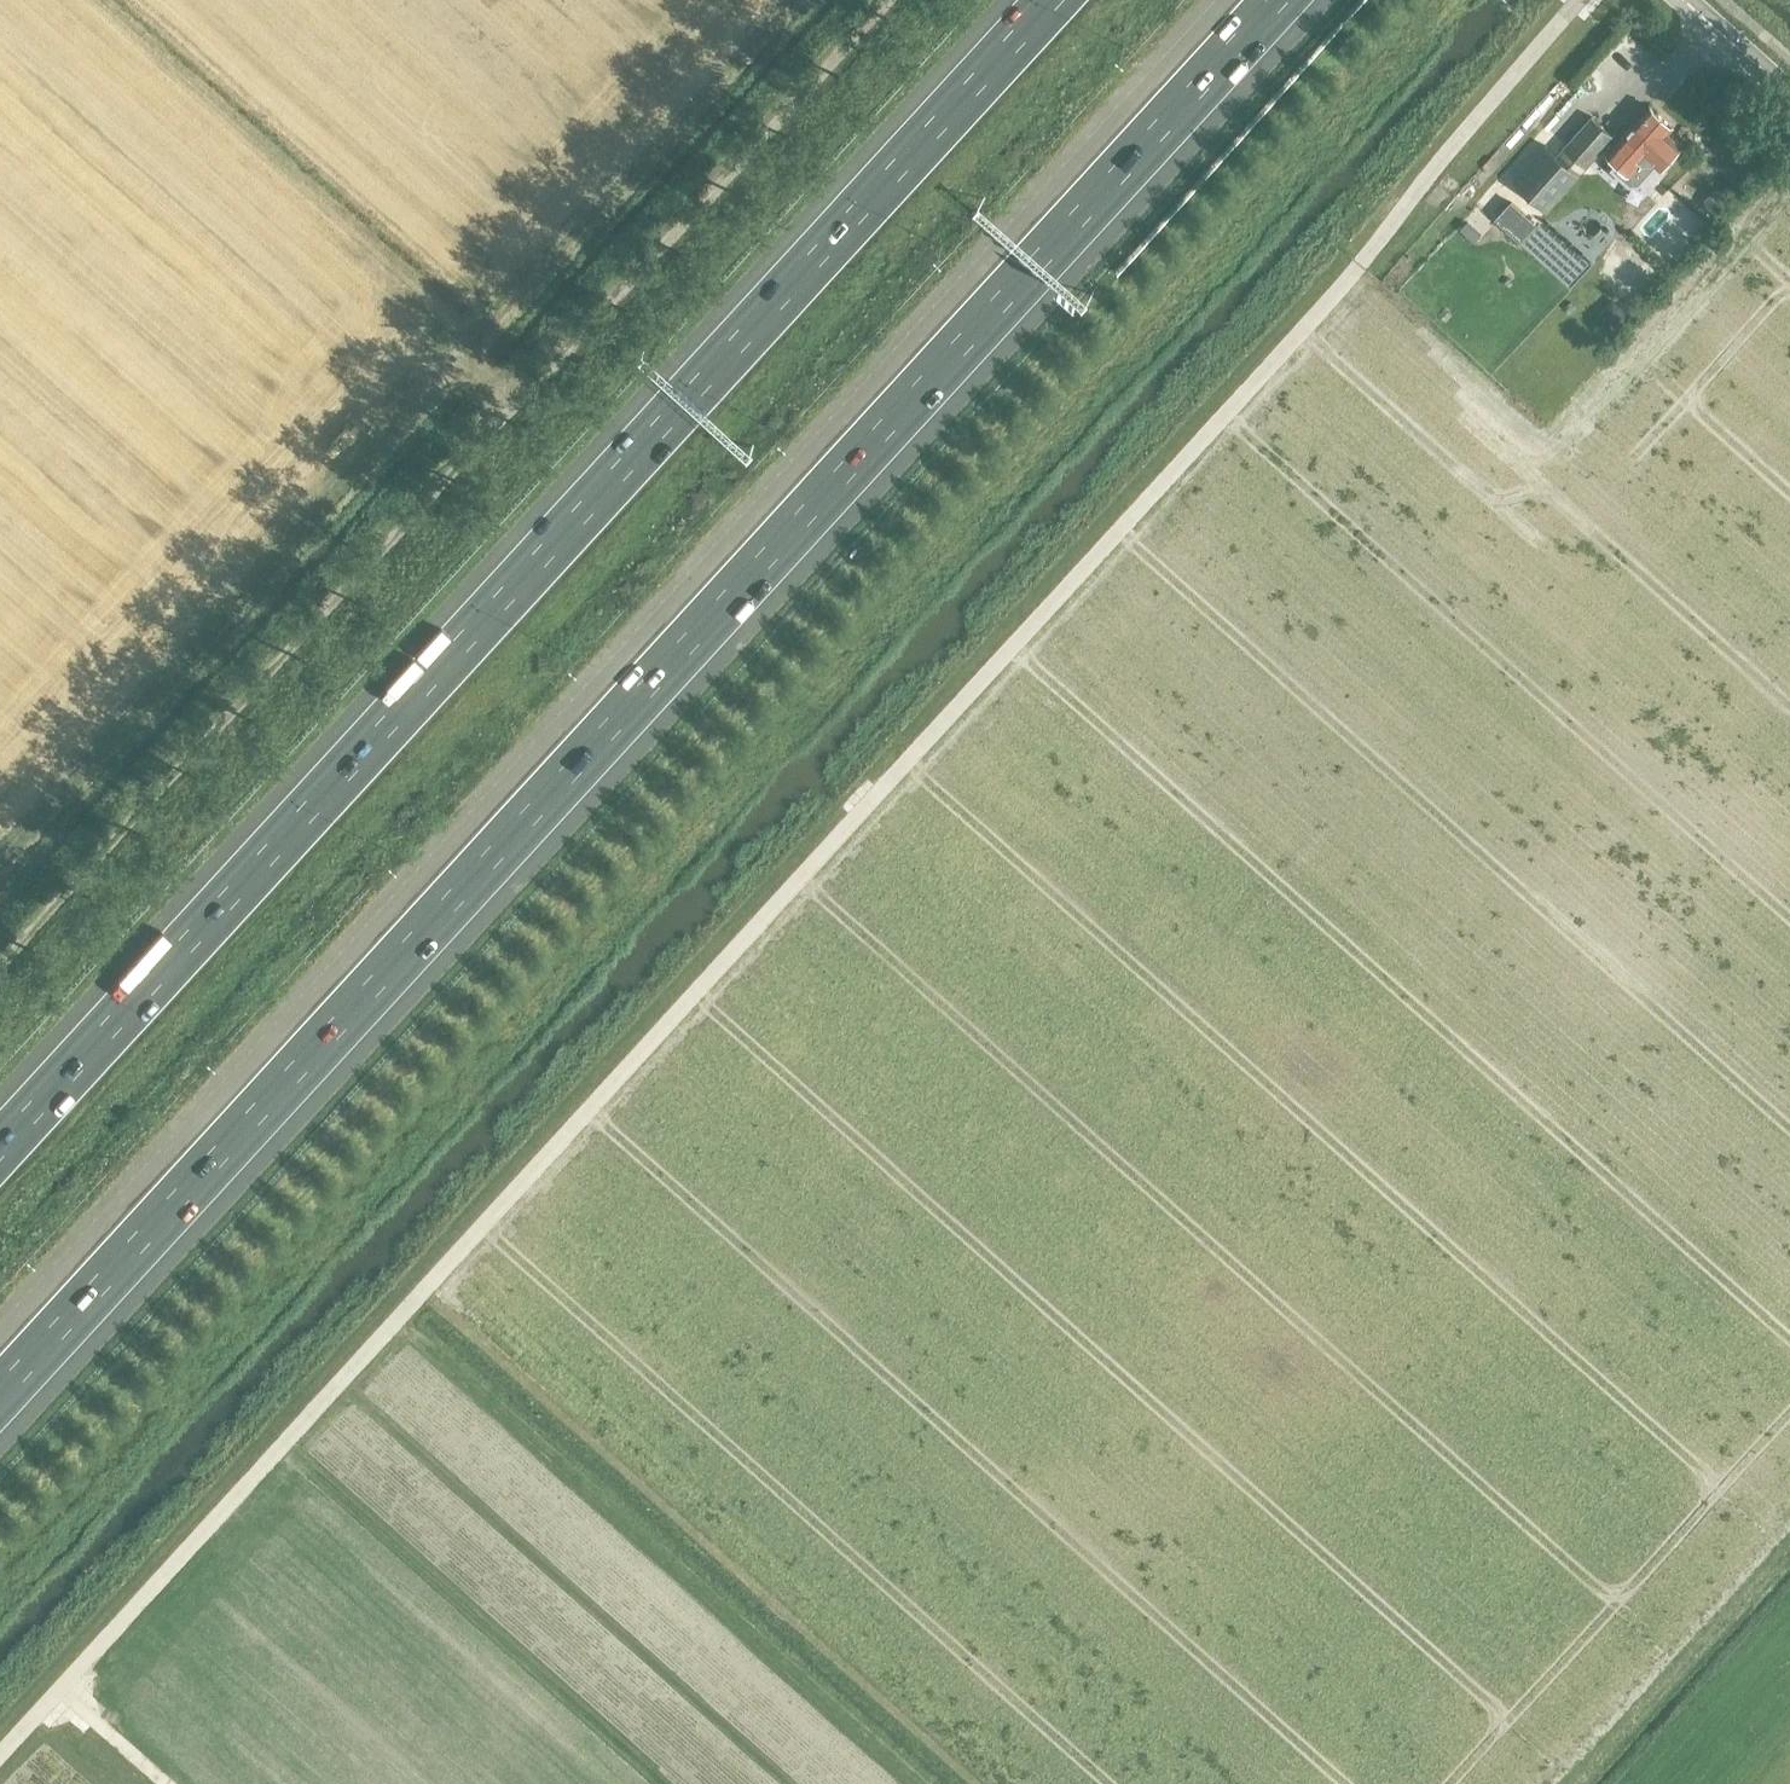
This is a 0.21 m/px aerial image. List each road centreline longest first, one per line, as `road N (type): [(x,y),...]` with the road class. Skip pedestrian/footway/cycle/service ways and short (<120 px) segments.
road 1 (track): [(1578,0),(1370,252),(0,1761)]
road 2 (motorway): [(0,1396),(1280,0)]
road 3 (motorway): [(1052,0),(0,1147)]
road 4 (track): [(0,961),(887,0)]
road 5 (secondary): [(1789,95),(1683,0)]
road 6 (track): [(168,1783),(63,1691)]

